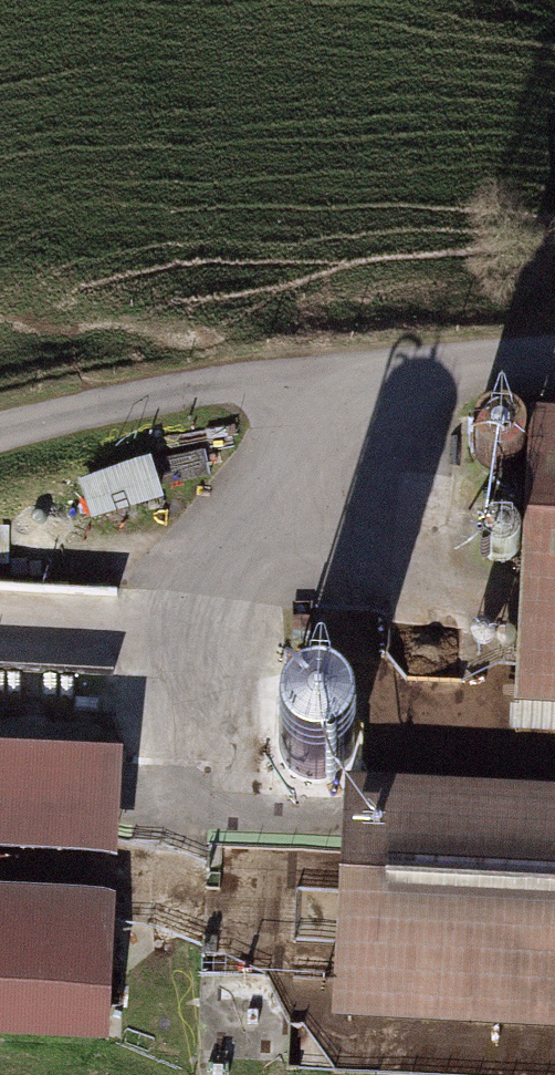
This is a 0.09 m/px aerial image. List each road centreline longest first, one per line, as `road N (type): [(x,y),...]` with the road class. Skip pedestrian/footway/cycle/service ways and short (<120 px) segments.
road 1 (track): [(0,439),(319,388),(554,382)]
road 2 (track): [(554,772),(430,760),(369,707),(314,485),(319,388)]
road 3 (track): [(161,947),(198,600),(314,485)]

